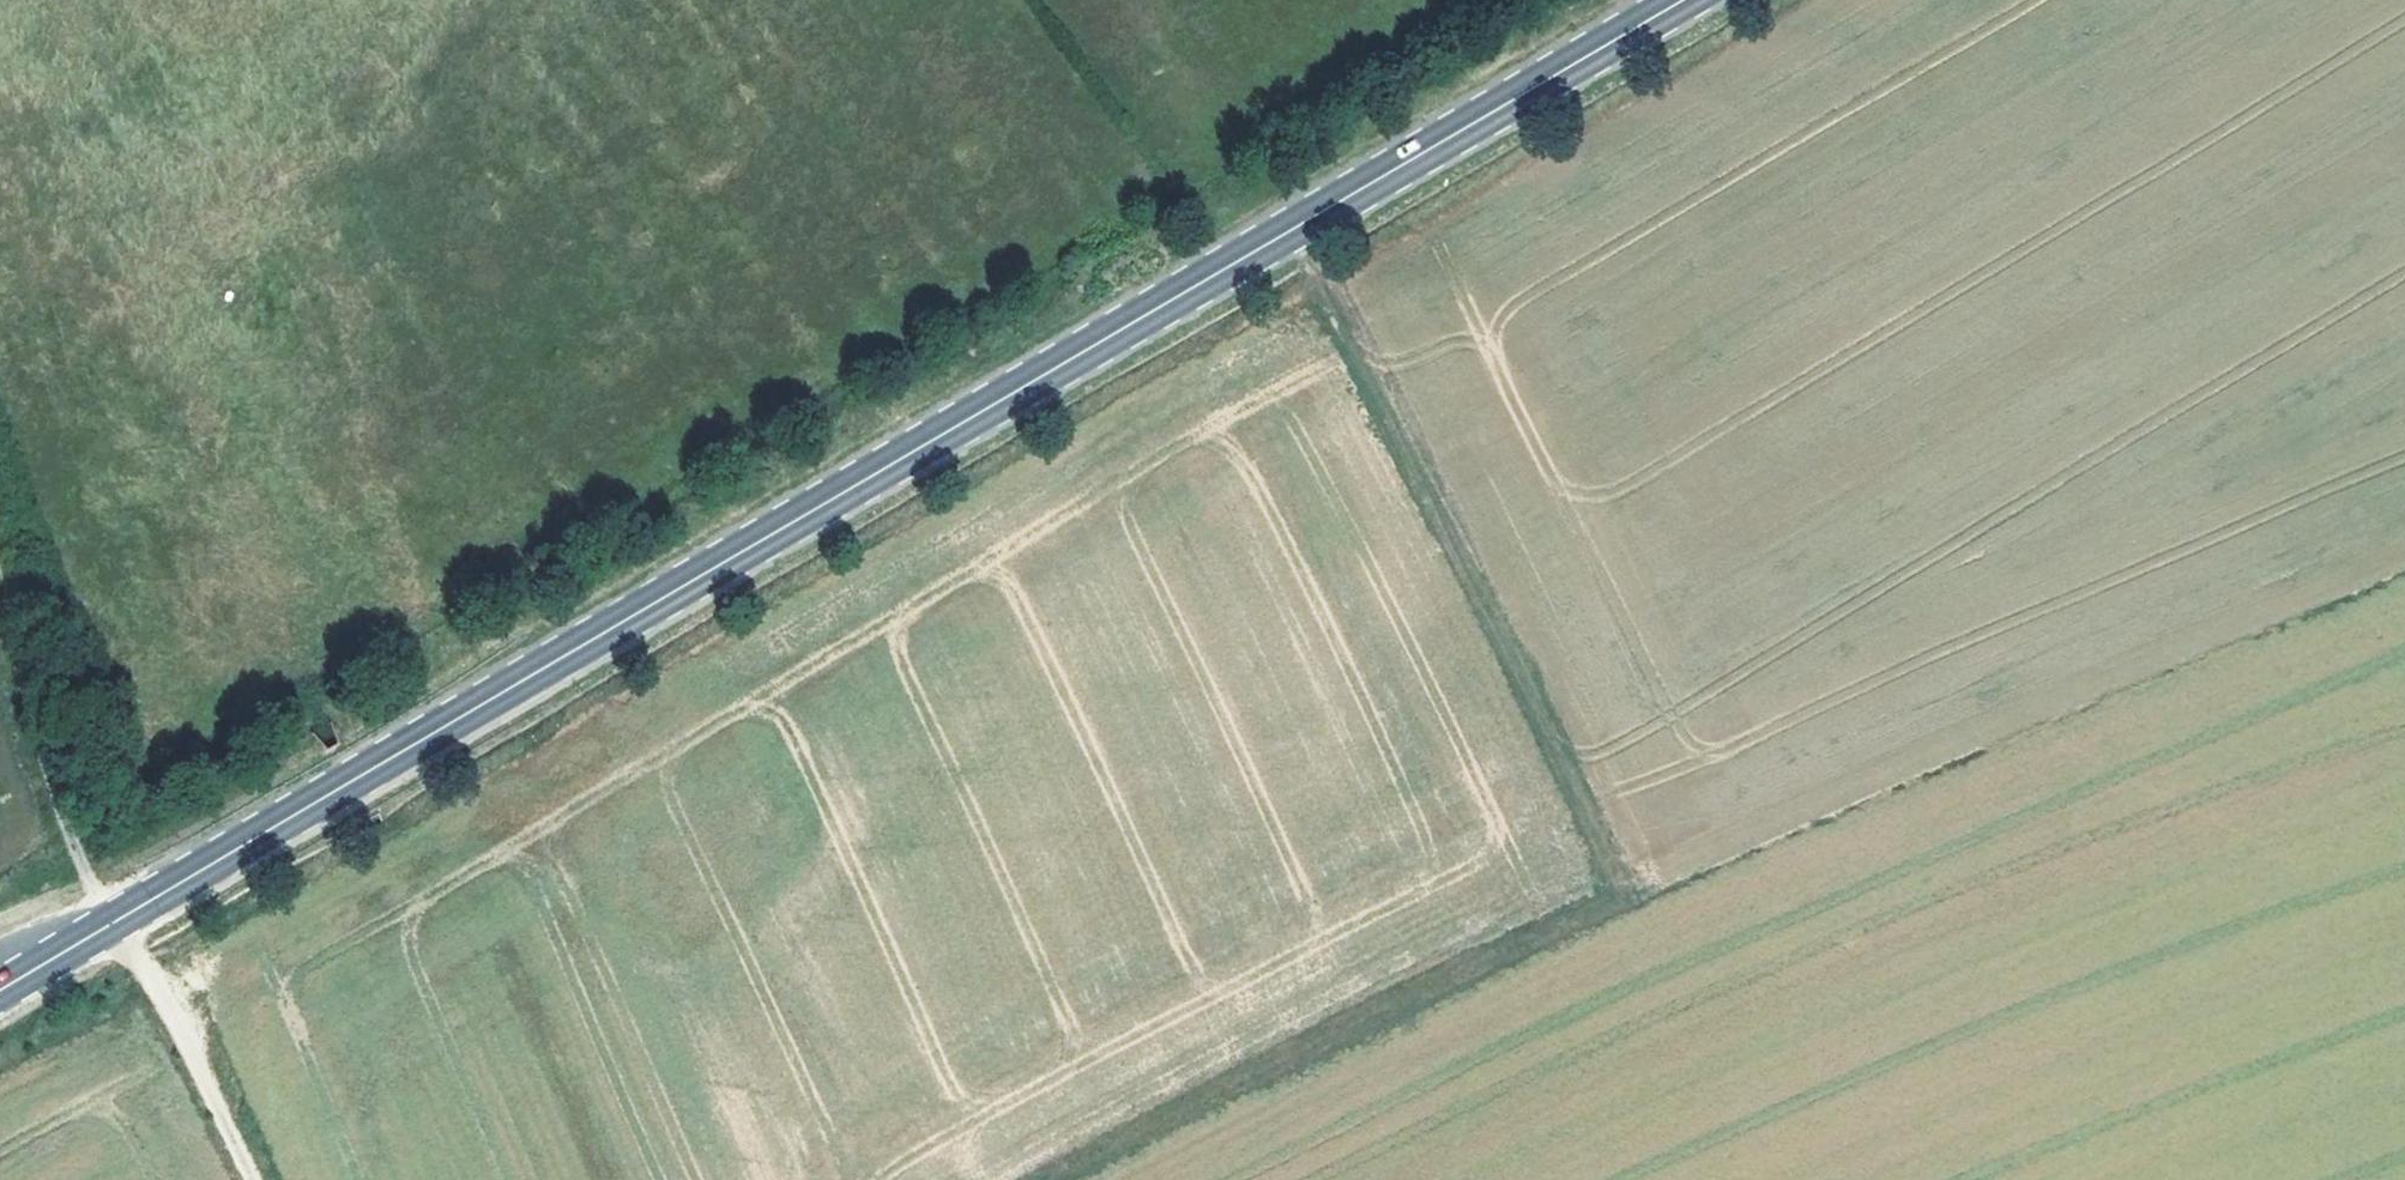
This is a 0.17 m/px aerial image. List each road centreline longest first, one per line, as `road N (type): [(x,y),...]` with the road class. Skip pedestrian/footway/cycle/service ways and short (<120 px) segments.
road 1 (primary): [(1681,0),(0,992)]
road 2 (track): [(251,1179),(69,831),(0,611)]

